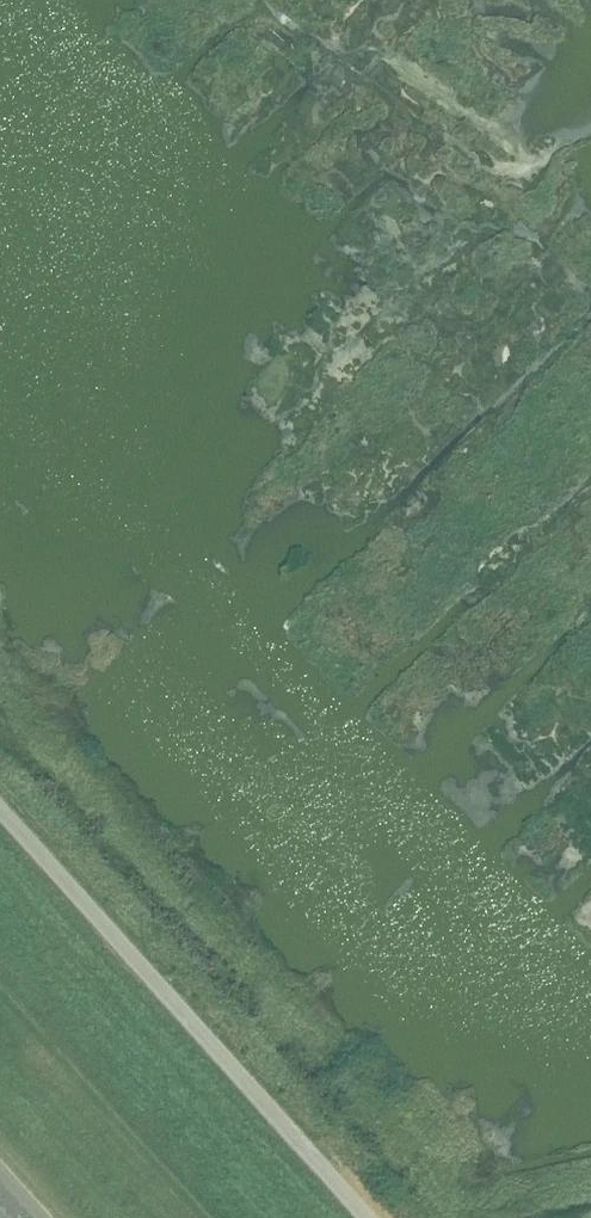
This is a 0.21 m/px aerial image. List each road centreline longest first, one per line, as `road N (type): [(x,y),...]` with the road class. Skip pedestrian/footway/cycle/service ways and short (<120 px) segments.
road 1 (track): [(369,1217),(0,807)]

